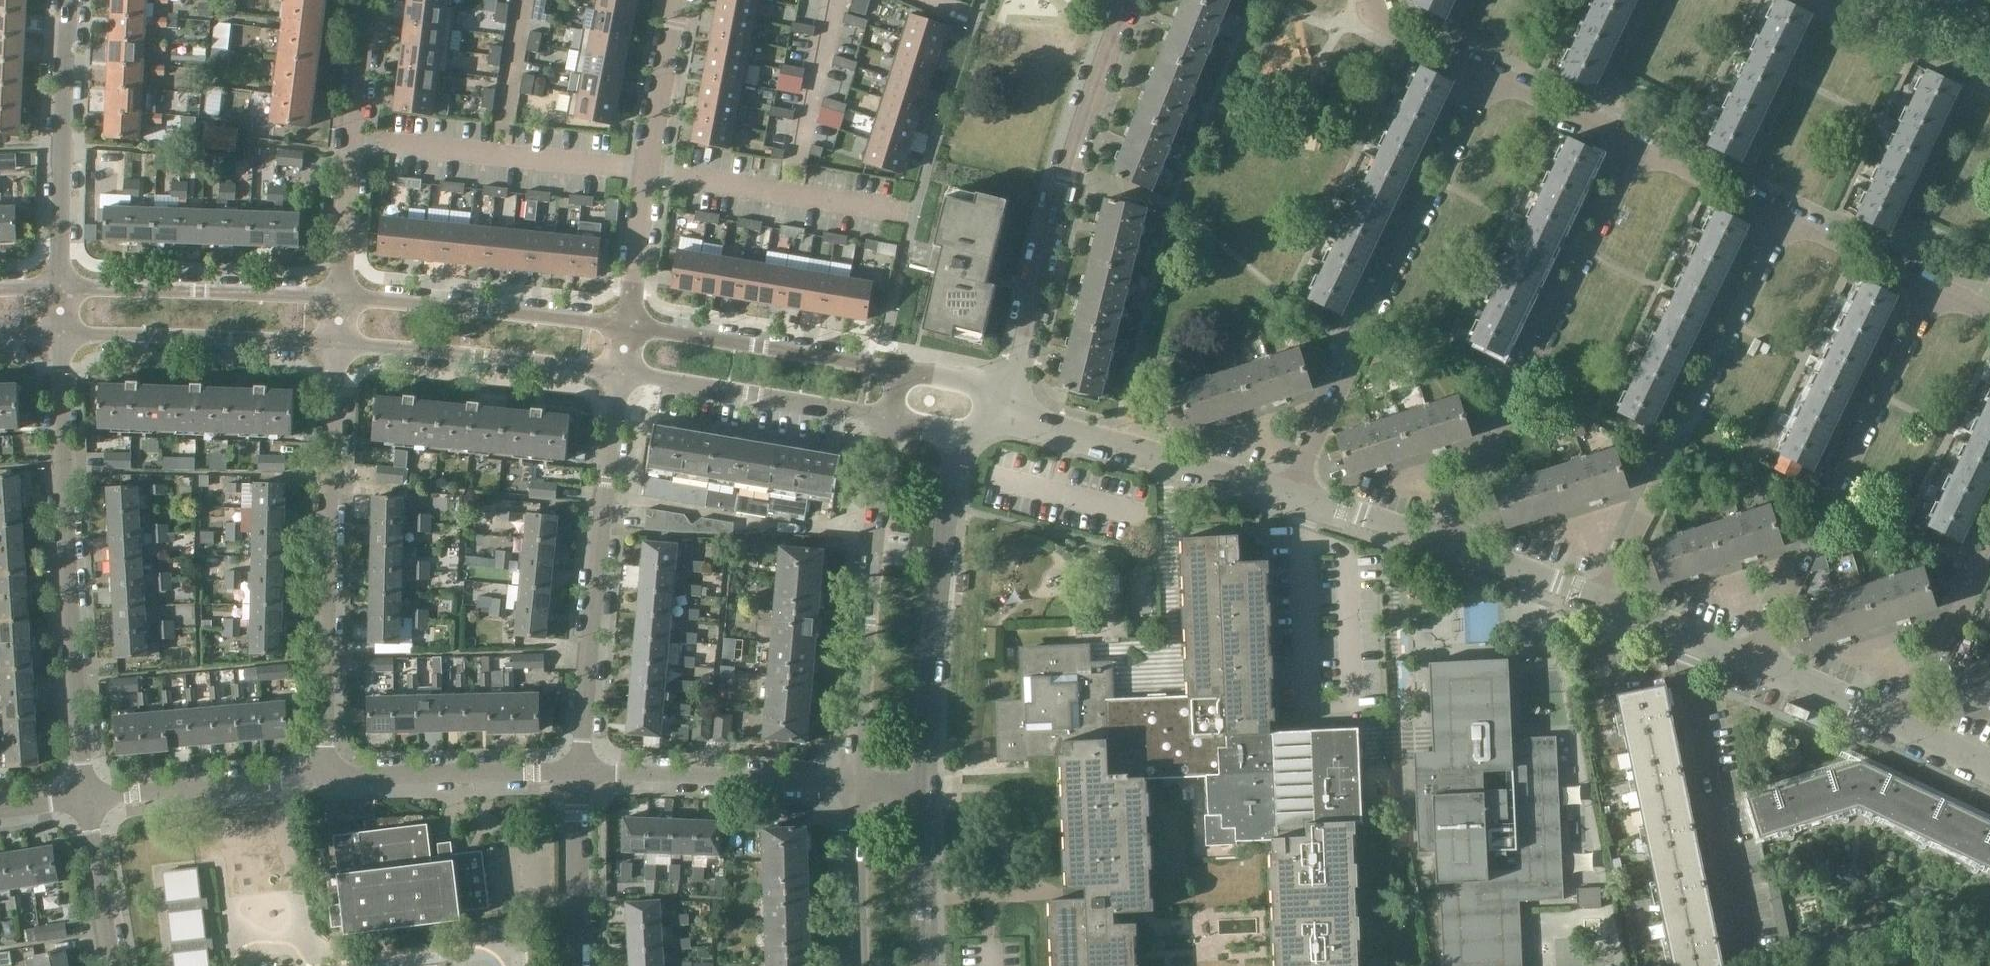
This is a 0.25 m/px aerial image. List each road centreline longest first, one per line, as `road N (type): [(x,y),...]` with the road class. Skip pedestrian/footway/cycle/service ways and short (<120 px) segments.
road 1 (residential): [(1289,497),(1483,73)]
road 2 (unclassified): [(89,801),(66,551),(63,340)]
road 3 (residential): [(1445,544),(1632,143)]
road 4 (unclassified): [(324,781),(339,343)]
road 5 (residential): [(1599,600),(1788,216)]
road 6 (residential): [(1756,662),(1933,285)]
road 7 (tertiary): [(1004,389),(1031,338),(1083,147),(1141,0)]
road 8 (residential): [(579,772),(622,380)]
road 9 (residential): [(894,423),(873,549),(853,787)]
road 10 (tertiary): [(924,790),(943,556),(957,473),(977,439)]
road 11 (residential): [(1289,497),(1032,421),(1004,389)]
road 12 (residential): [(358,130),(652,167)]
road 13 (residential): [(629,323),(342,293)]
road 14 (residential): [(339,343),(622,380)]
road 15 (unclassified): [(59,283),(73,0)]
road 16 (residential): [(342,293),(59,283)]
road 17 (residential): [(906,371),(629,323)]
road 18 (residential): [(63,340),(339,343)]
road 19 (residential): [(622,380),(894,423)]
road 20 (unclassified): [(853,787),(579,772)]
road 21 (residential): [(652,167),(908,212)]
road 22 (unclassified): [(579,772),(324,781)]
road 23 (unclassified): [(324,781),(89,801)]
road 24 (residential): [(1907,726),(1989,547)]
road 25 (residential): [(583,965),(579,772)]
road 26 (residential): [(853,787),(859,965)]
road 27 (tertiary): [(930,965),(924,790)]
road 28 (residential): [(1788,216),(1632,143)]
road 29 (residential): [(1835,0),(1989,74)]
road 30 (residential): [(652,167),(681,0)]
road 31 (residential): [(1756,662),(1599,600)]
road 32 (unclassified): [(118,965),(89,801)]
road 33 (residential): [(1632,143),(1483,73)]
road 34 (residential): [(1907,726),(1756,662)]
road 35 (residential): [(1599,600),(1445,544)]
road 36 (unclassified): [(342,293),(358,130)]
road 37 (residential): [(1445,544),(1289,497)]
road 38 (residential): [(1933,285),(1788,216)]
road 39 (residential): [(629,323),(652,167)]
road 40 (residential): [(1483,73),(1376,15),(1372,0)]
road 41 (unclassified): [(358,130),(375,0)]

